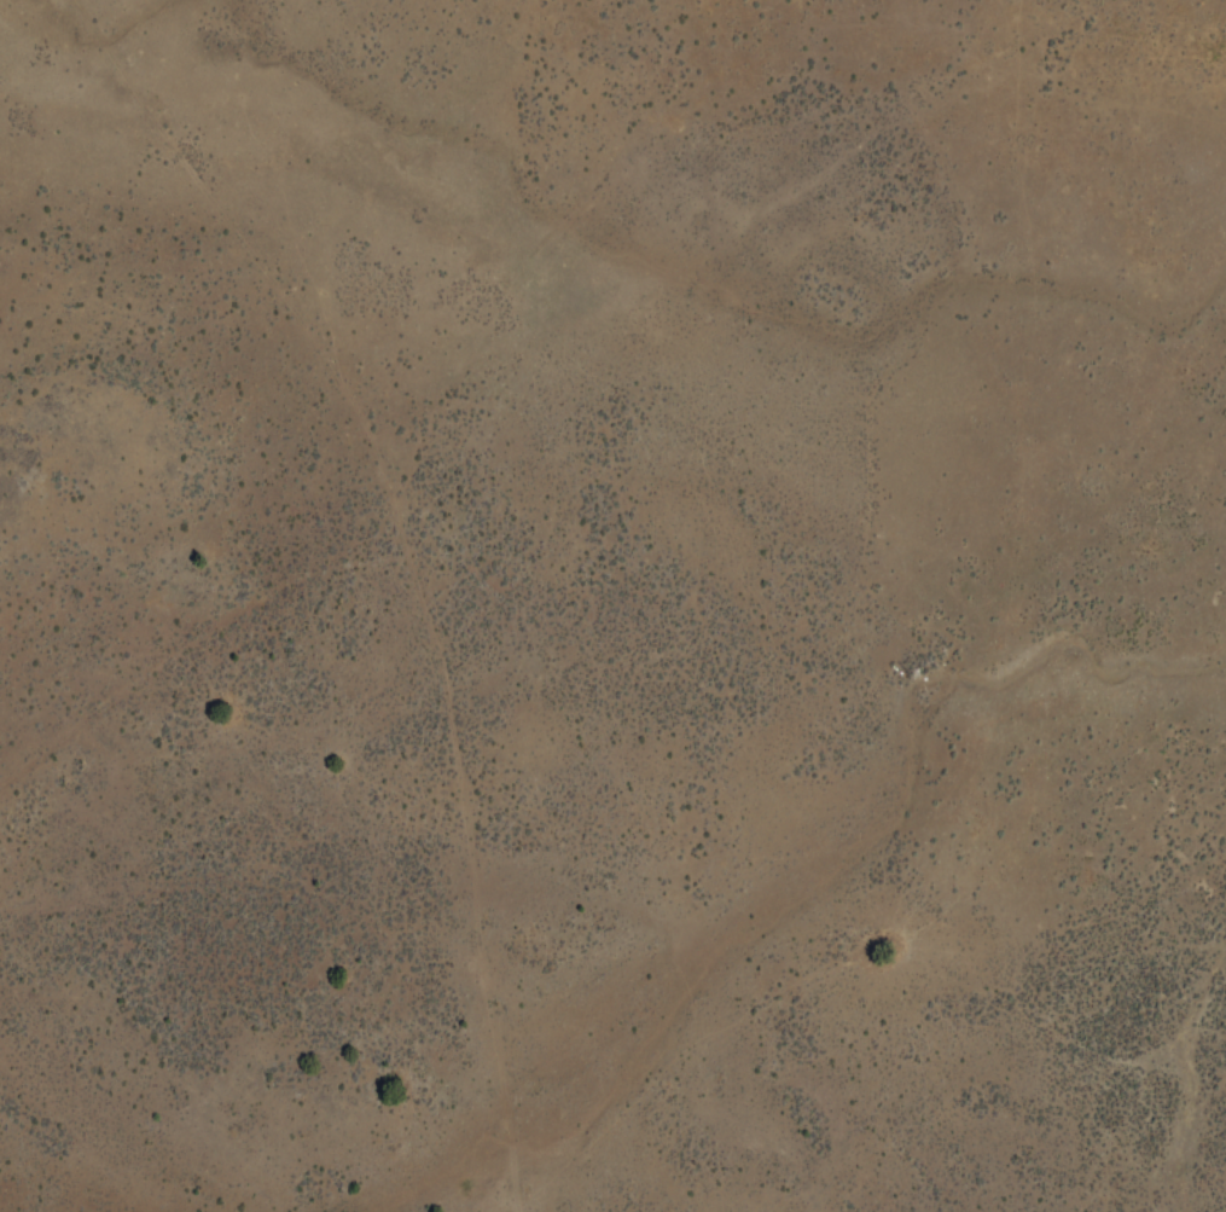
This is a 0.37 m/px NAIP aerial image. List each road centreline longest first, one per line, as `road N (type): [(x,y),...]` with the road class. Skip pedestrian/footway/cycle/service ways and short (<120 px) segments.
road 1 (residential): [(65,0),(320,346),(349,395),(383,486),(440,692),(513,1211)]
road 2 (residential): [(512,1206),(1225,1204)]

